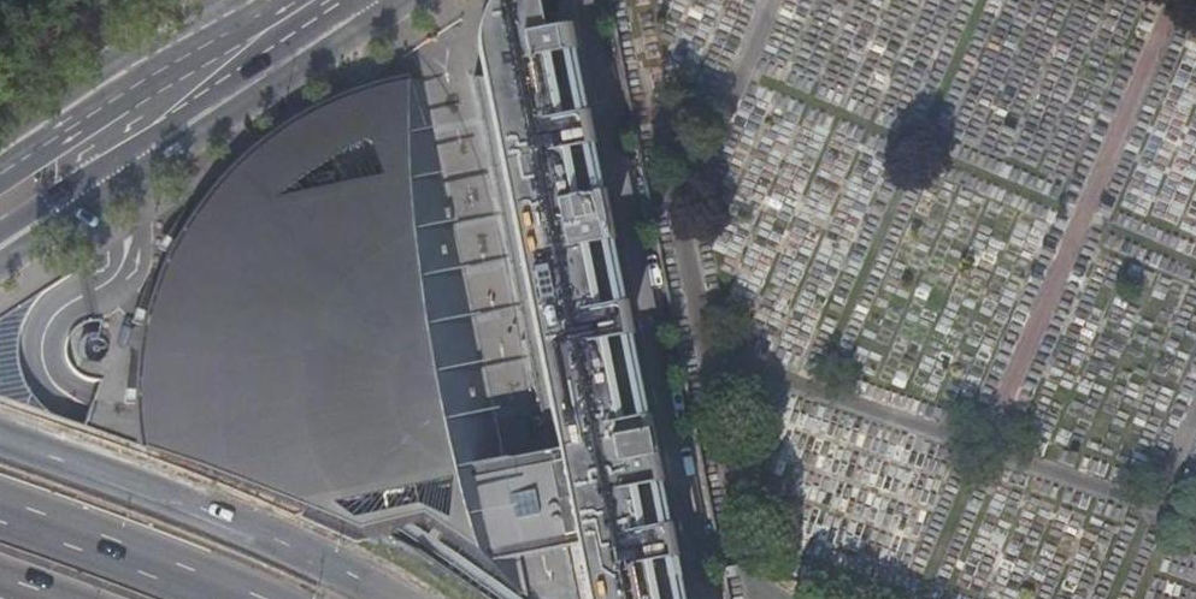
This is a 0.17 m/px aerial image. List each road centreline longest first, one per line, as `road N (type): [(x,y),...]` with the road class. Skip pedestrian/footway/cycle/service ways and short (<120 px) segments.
road 1 (primary): [(0,261),(392,0)]
road 2 (trunk): [(388,598),(259,537),(0,434)]
road 3 (primary): [(290,0),(0,181)]
road 4 (trunk): [(229,598),(0,513)]

